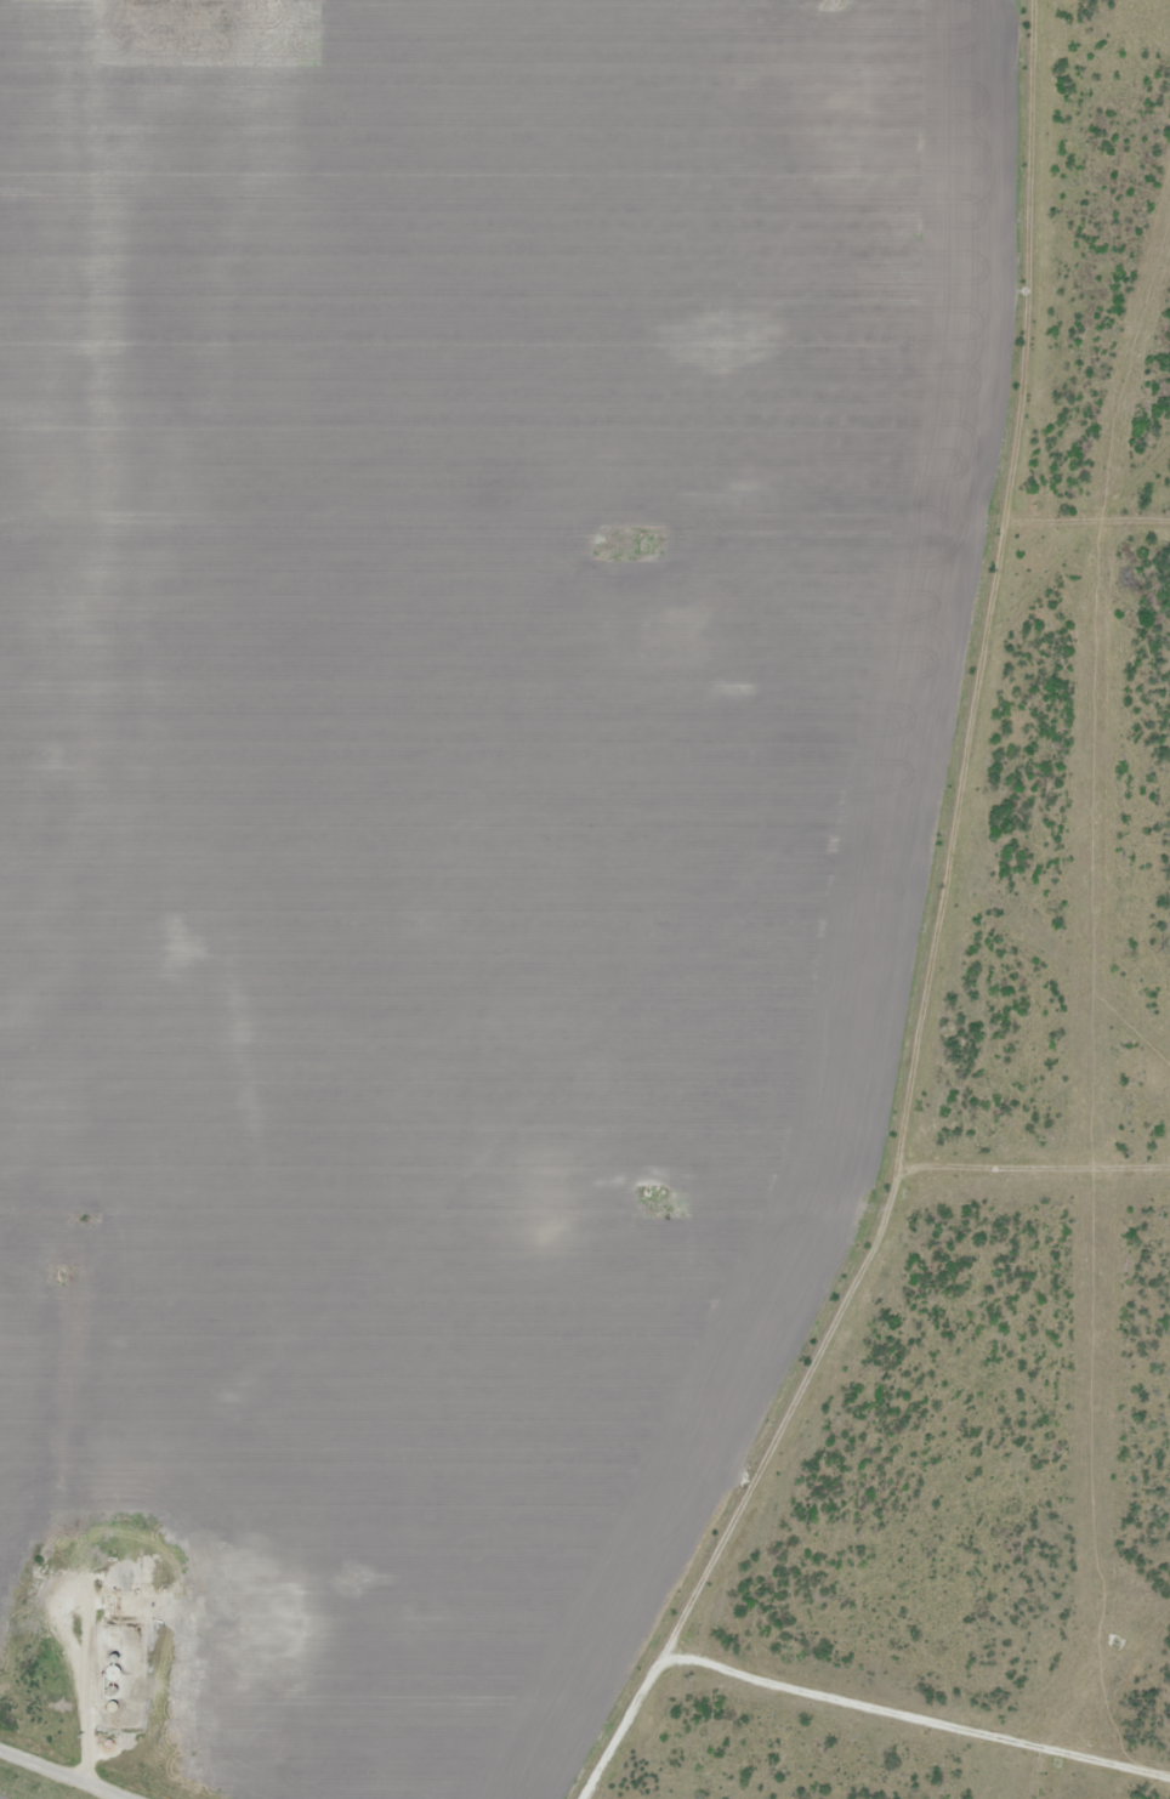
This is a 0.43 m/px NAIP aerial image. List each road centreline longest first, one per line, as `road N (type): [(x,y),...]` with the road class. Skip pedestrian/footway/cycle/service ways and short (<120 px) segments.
road 1 (track): [(571,1798),(886,1232),(1009,425),(1006,0)]
road 2 (residential): [(128,1798),(0,1751)]

